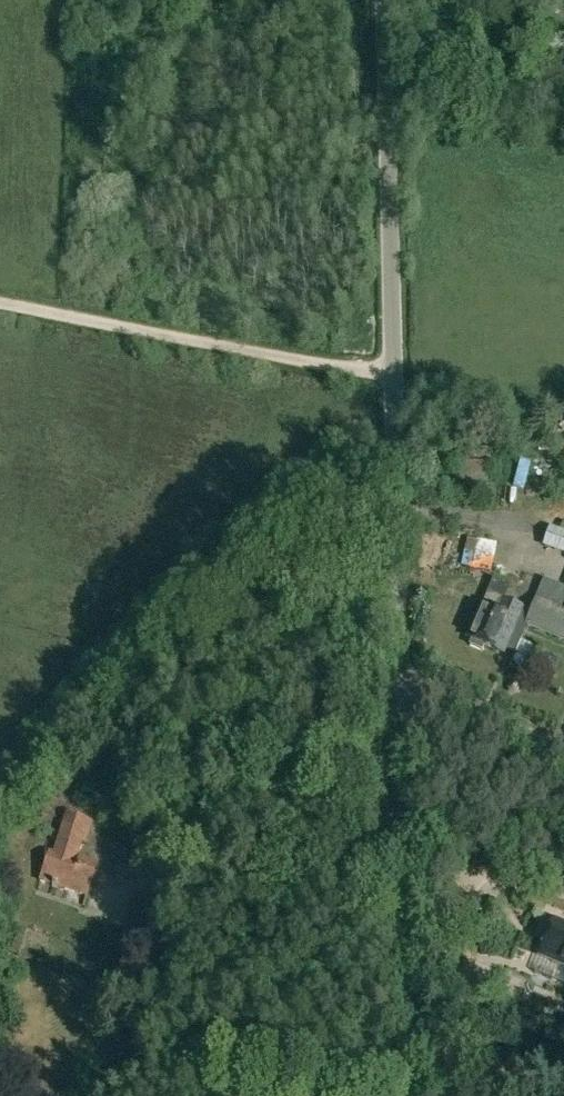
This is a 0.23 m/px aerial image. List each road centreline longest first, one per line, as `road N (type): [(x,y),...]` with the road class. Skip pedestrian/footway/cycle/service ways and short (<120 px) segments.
road 1 (unclassified): [(400,669),(382,0)]
road 2 (unclassified): [(409,1095),(400,669)]
road 3 (track): [(392,376),(0,302)]
road 4 (unclassified): [(563,738),(400,669)]

